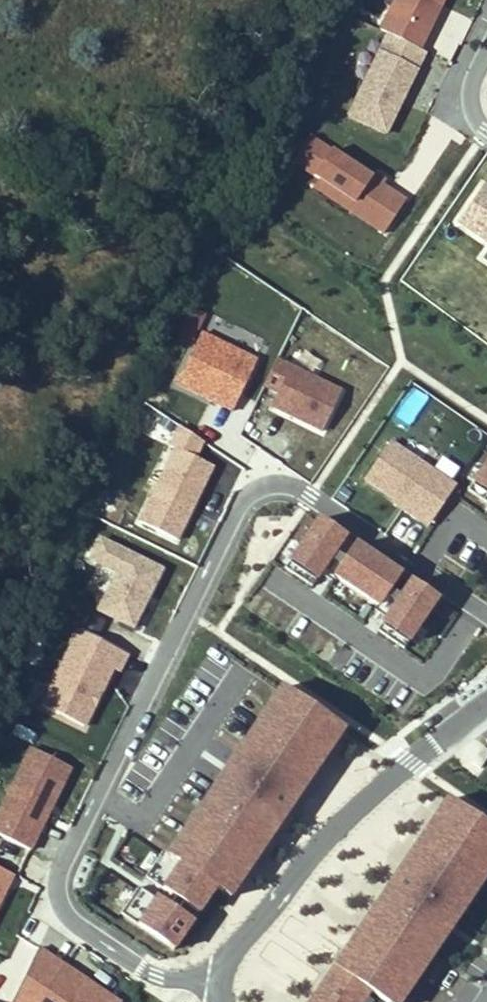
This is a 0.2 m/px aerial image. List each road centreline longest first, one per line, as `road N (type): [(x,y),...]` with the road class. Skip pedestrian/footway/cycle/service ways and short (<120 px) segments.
road 1 (residential): [(486,613),(299,484),(265,480),(239,496),(60,866),(57,893),(70,917),(152,967),(222,981)]
road 2 (residential): [(222,981),(235,948),(326,832),(486,705)]

